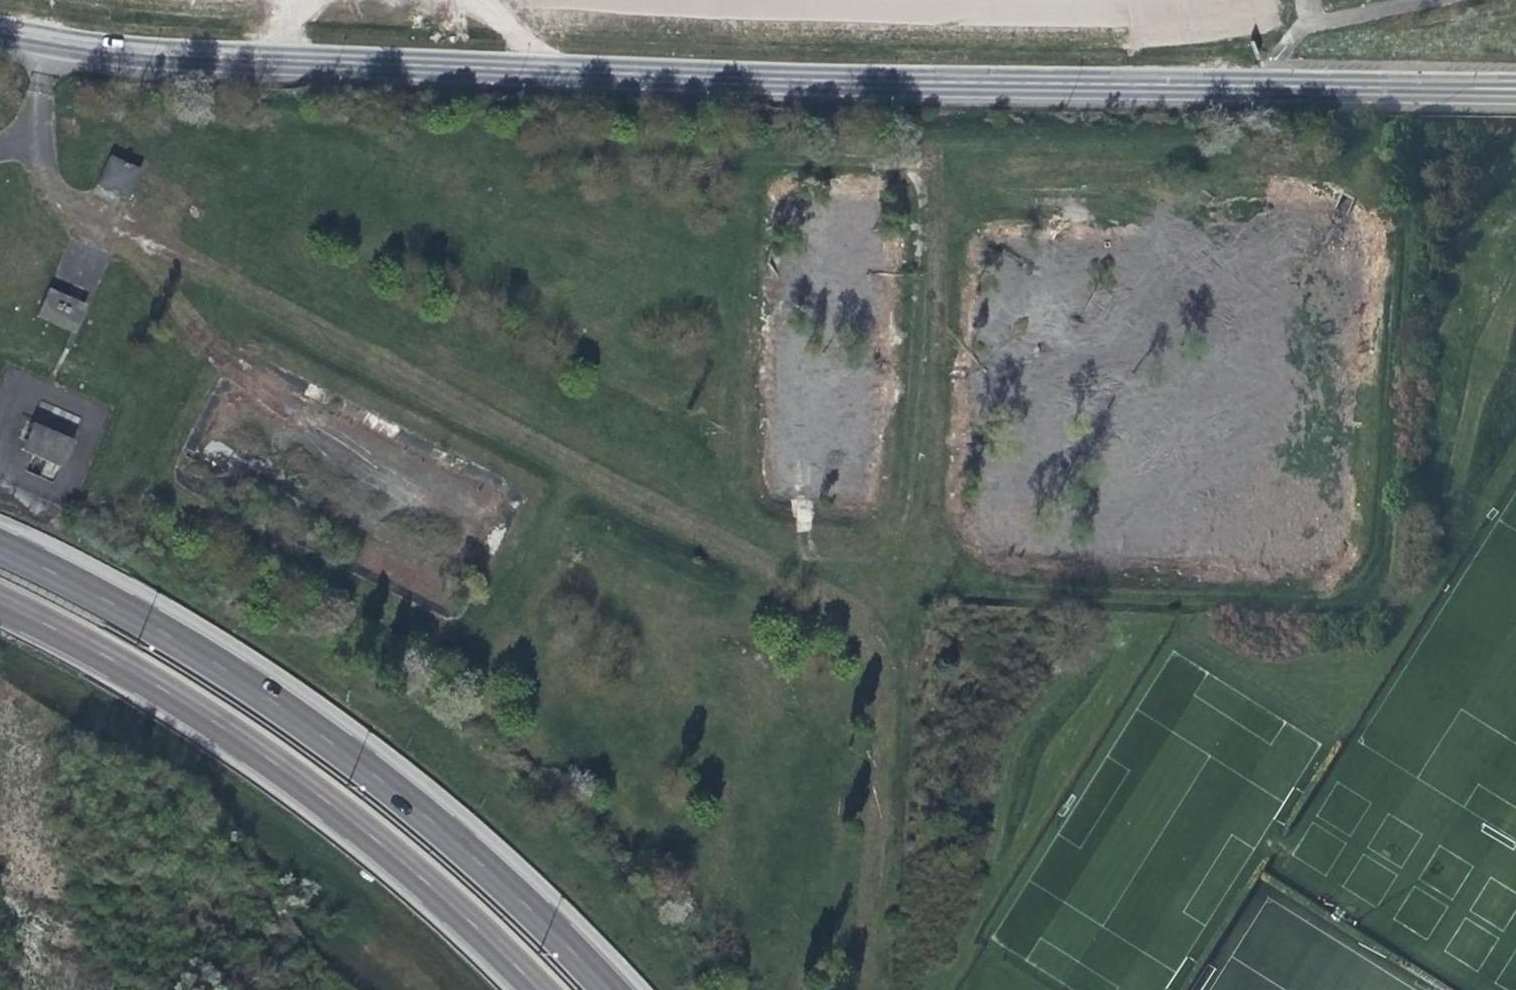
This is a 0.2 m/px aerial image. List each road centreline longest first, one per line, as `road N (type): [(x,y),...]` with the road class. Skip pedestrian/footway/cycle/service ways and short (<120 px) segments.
road 1 (residential): [(1515,84),(964,79),(114,48),(0,31)]
road 2 (trunk): [(615,989),(469,850),(321,736),(122,606),(0,547)]
road 3 (trunk): [(0,606),(143,677),(318,793),(544,989)]

